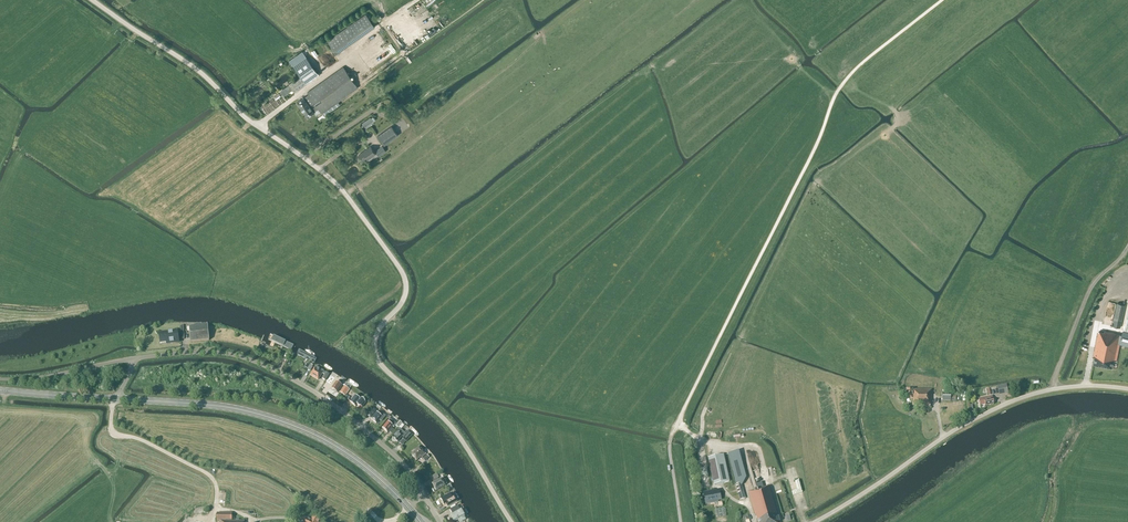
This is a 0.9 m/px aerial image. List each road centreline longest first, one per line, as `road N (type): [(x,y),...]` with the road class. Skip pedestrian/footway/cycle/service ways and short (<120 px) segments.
road 1 (unclassified): [(511,521),(454,430),(378,359),(377,333),(401,303),(405,280),(341,188),(242,115),(193,67),(93,0)]
road 2 (track): [(943,0),(835,96),(809,164),(671,435),(680,521)]
road 3 (unclassified): [(1127,389),(1071,387),(1007,403),(815,521)]
road 4 (unclassified): [(423,494),(399,460),(343,412),(265,366),(214,352),(135,358)]
road 5 (secondary): [(408,507),(351,457),(289,424),(221,406),(117,399)]
road 6 (track): [(1054,389),(1092,287),(1127,246)]

